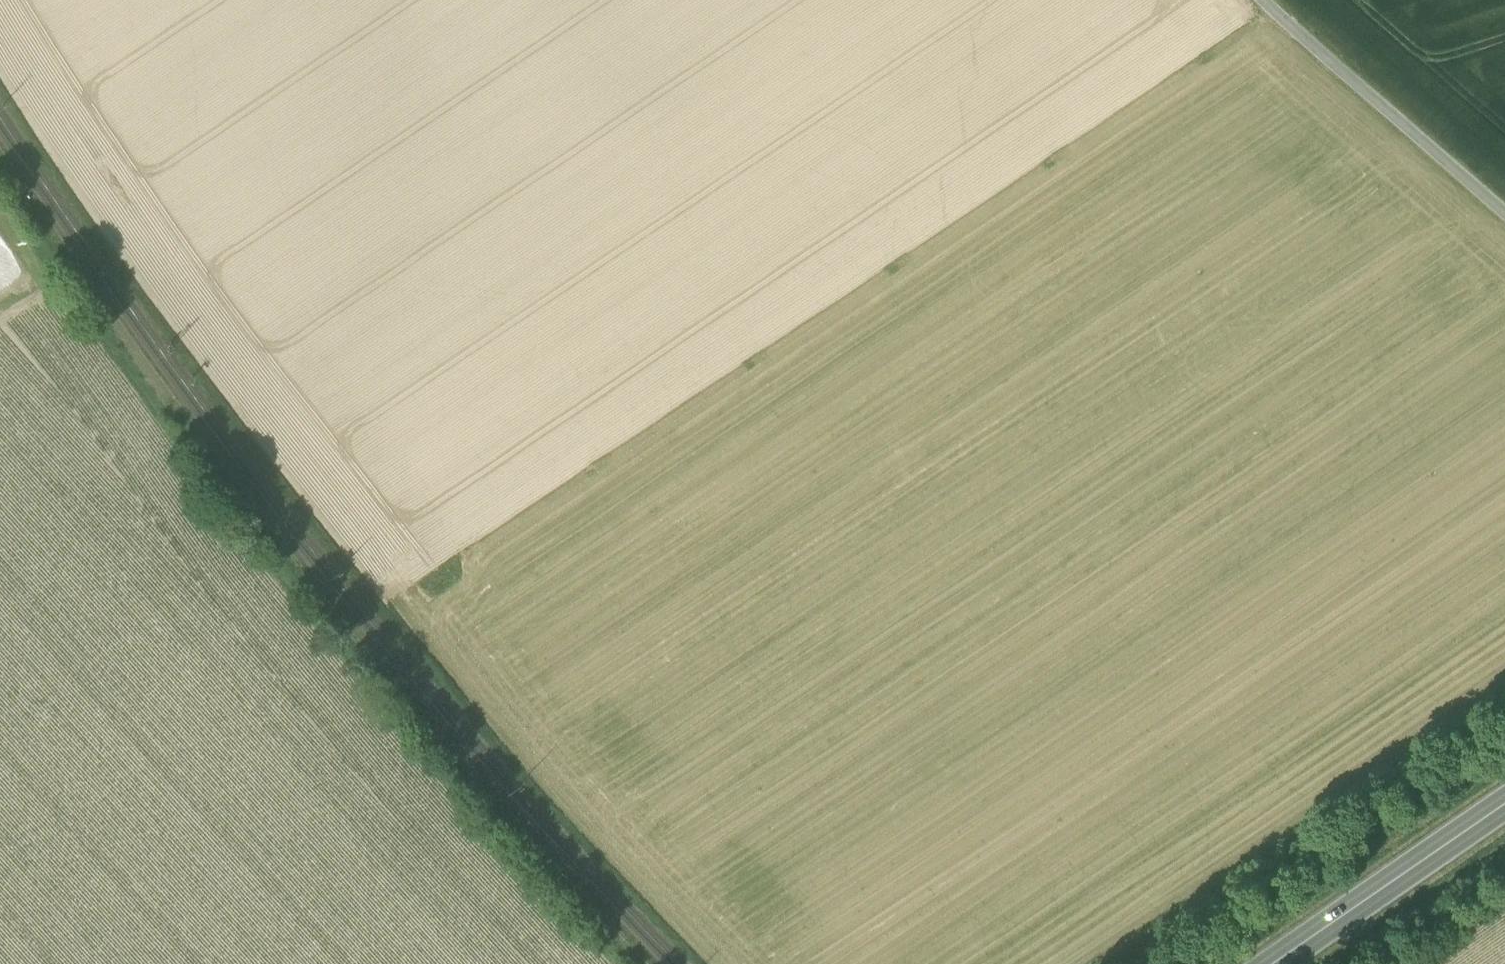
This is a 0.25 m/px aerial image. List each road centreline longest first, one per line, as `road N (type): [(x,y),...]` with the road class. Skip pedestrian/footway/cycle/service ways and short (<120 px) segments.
road 1 (track): [(1262,0),(1504,213)]
road 2 (motorway): [(1267,963),(1504,799)]

